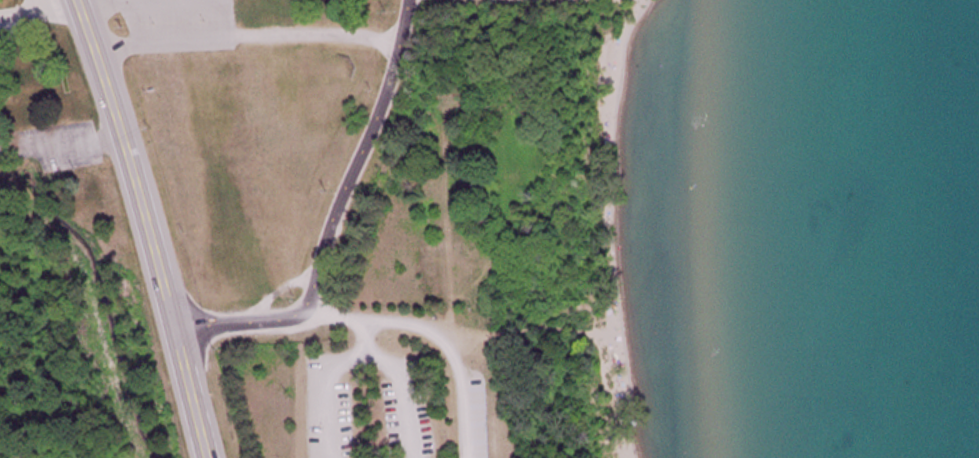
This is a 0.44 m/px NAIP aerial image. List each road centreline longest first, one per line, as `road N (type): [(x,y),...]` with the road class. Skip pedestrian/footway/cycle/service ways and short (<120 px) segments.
road 1 (primary): [(207,457),(133,169),(79,0)]
road 2 (residential): [(175,329),(305,313),(402,45)]

